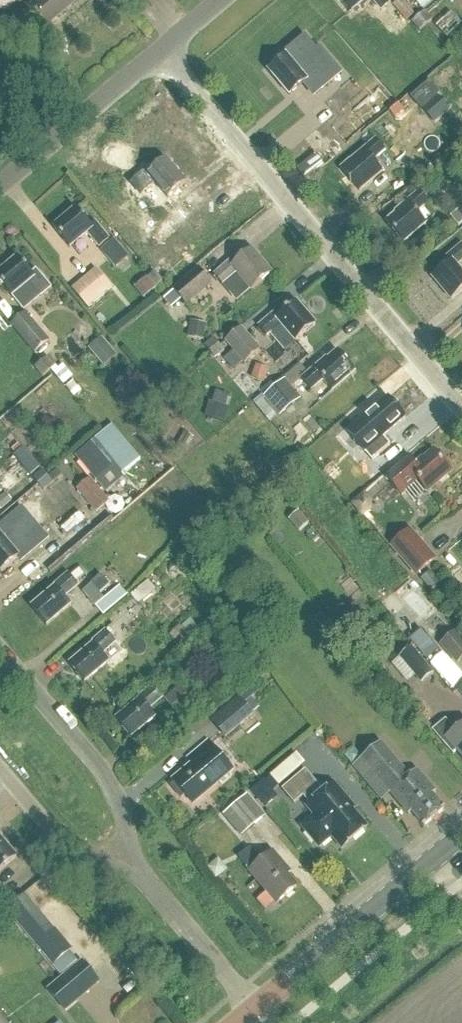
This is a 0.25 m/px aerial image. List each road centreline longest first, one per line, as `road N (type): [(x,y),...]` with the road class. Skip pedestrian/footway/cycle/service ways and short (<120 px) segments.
road 1 (residential): [(461,409),(162,51)]
road 2 (tertiary): [(251,1012),(461,837)]
road 3 (residential): [(134,869),(109,782),(0,653)]
road 4 (unclassified): [(0,188),(162,51)]
road 5 (residential): [(251,1012),(134,869)]
road 6 (residential): [(134,869),(60,843),(0,772)]

